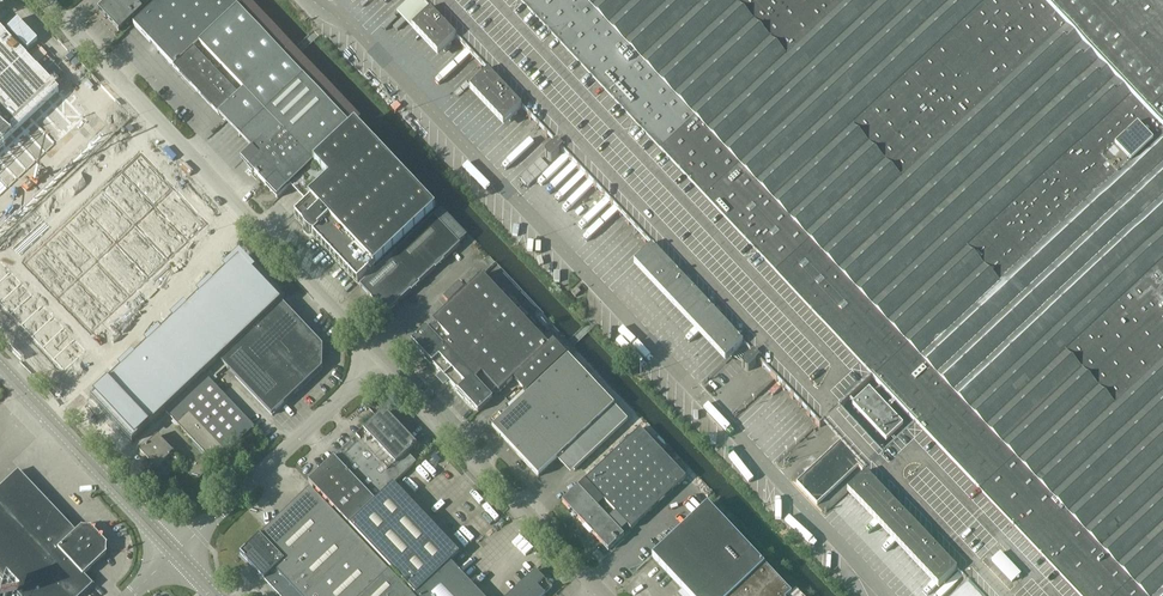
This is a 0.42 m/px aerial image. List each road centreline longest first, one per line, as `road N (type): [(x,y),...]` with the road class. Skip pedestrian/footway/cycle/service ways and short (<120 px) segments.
road 1 (unclassified): [(382,359),(46,0)]
road 2 (unclassified): [(603,595),(382,359)]
road 3 (unclassified): [(176,553),(382,359)]
road 4 (unclassified): [(176,553),(0,367)]

